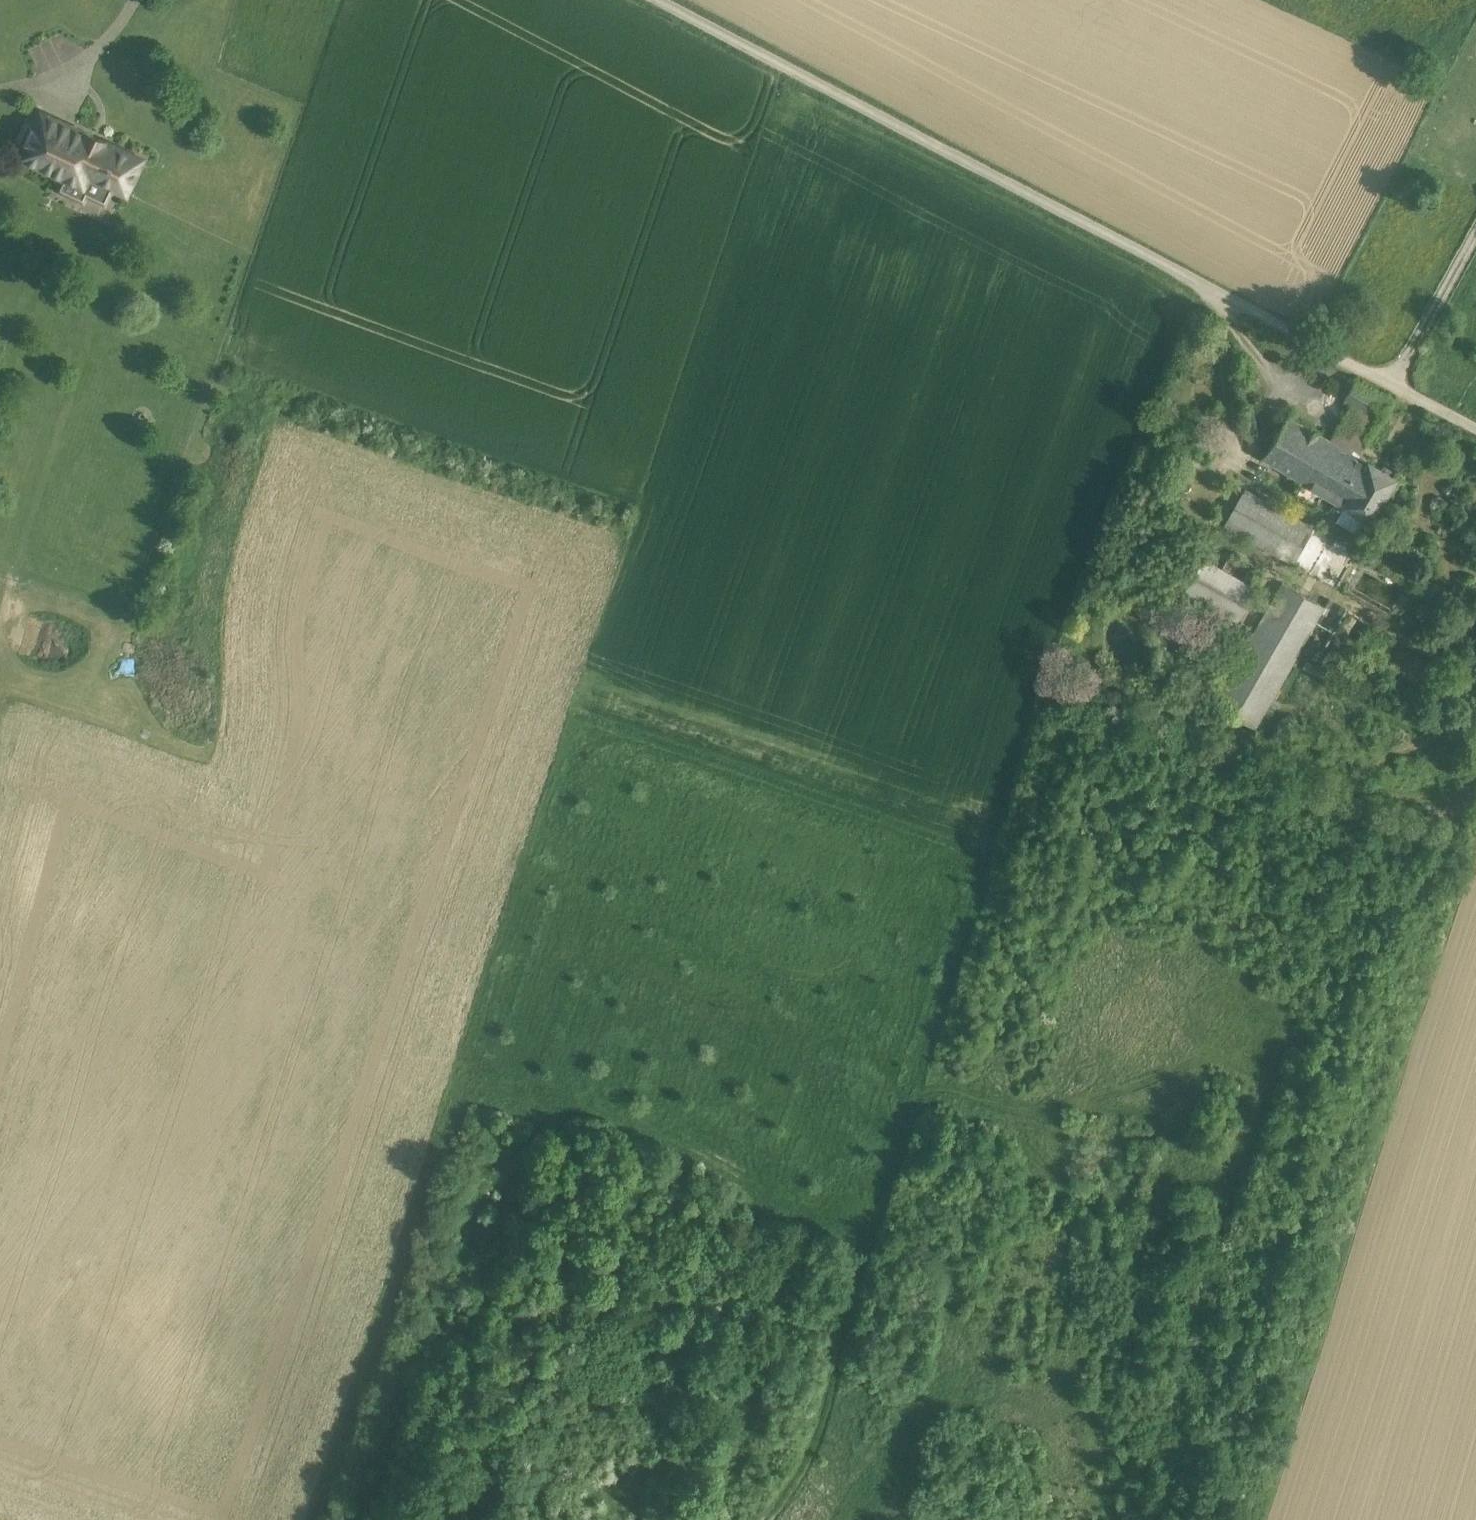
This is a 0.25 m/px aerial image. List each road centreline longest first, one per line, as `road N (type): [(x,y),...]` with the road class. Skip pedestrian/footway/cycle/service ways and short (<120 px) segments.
road 1 (track): [(666,0),(1475,425)]

